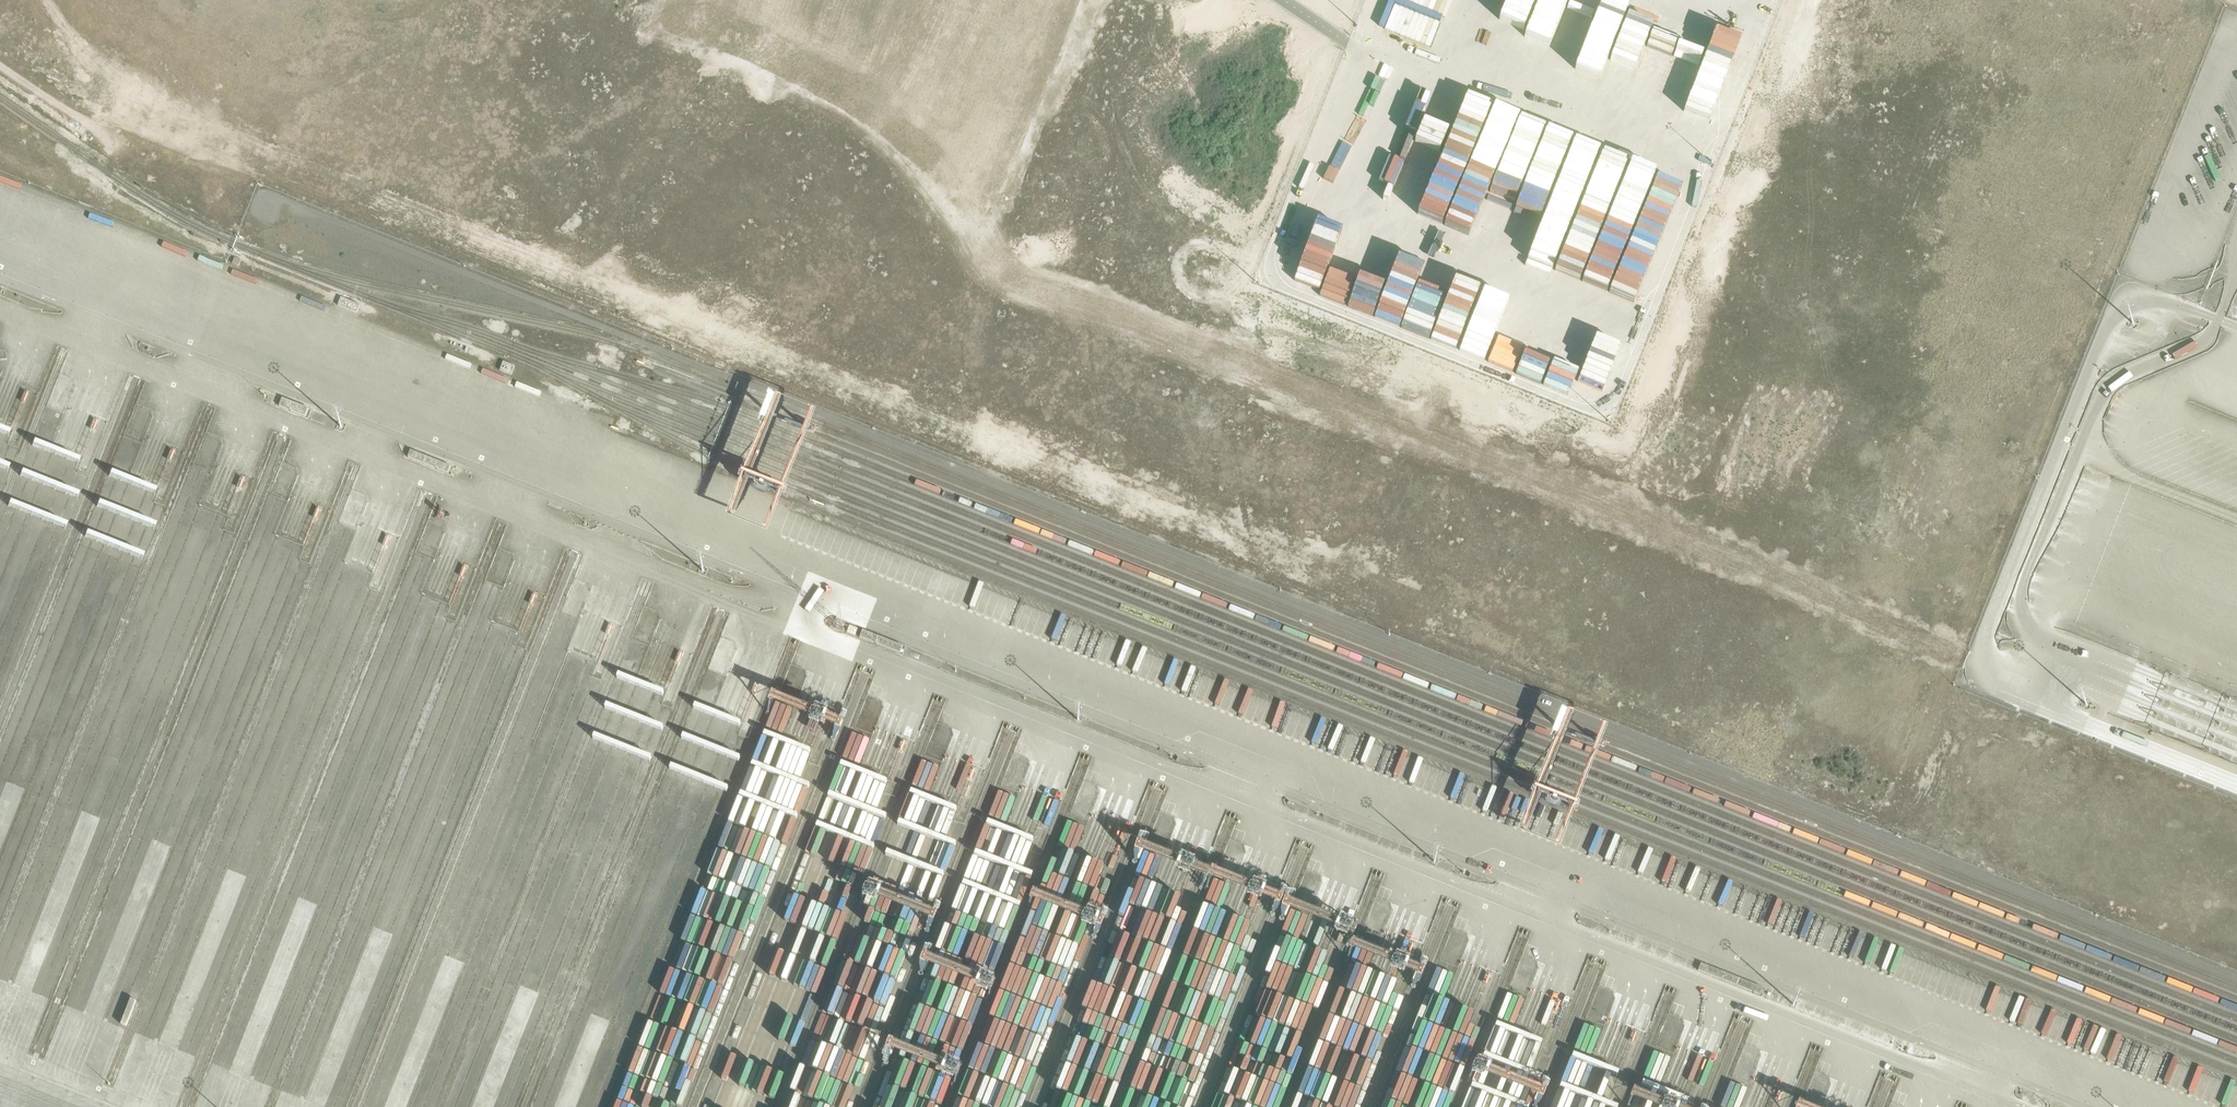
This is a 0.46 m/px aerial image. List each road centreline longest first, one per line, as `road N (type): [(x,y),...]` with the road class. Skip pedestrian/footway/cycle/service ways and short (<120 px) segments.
road 1 (track): [(48,303),(108,147),(81,120),(0,69)]

